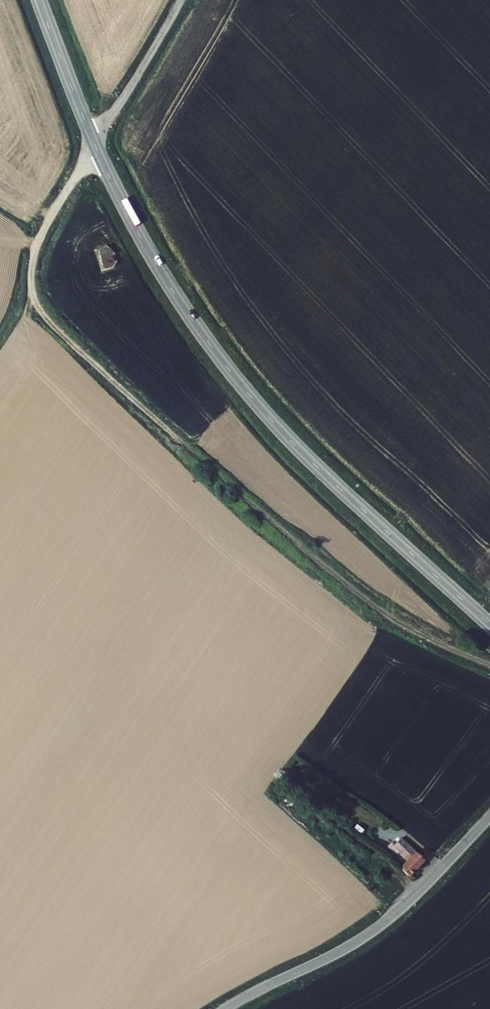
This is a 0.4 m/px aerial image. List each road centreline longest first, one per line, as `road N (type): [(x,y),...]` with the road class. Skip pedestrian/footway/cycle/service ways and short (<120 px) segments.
road 1 (unclassified): [(95,144),(35,246),(32,288),(43,313),(335,576),(404,626),(489,666)]
road 2 (tertiary): [(489,624),(319,468),(234,376),(157,266),(95,144)]
road 3 (tertiary): [(489,818),(374,930),(224,1008)]
road 4 (unclassified): [(181,0),(95,144)]
road 5 (tertiary): [(95,144),(38,0)]

